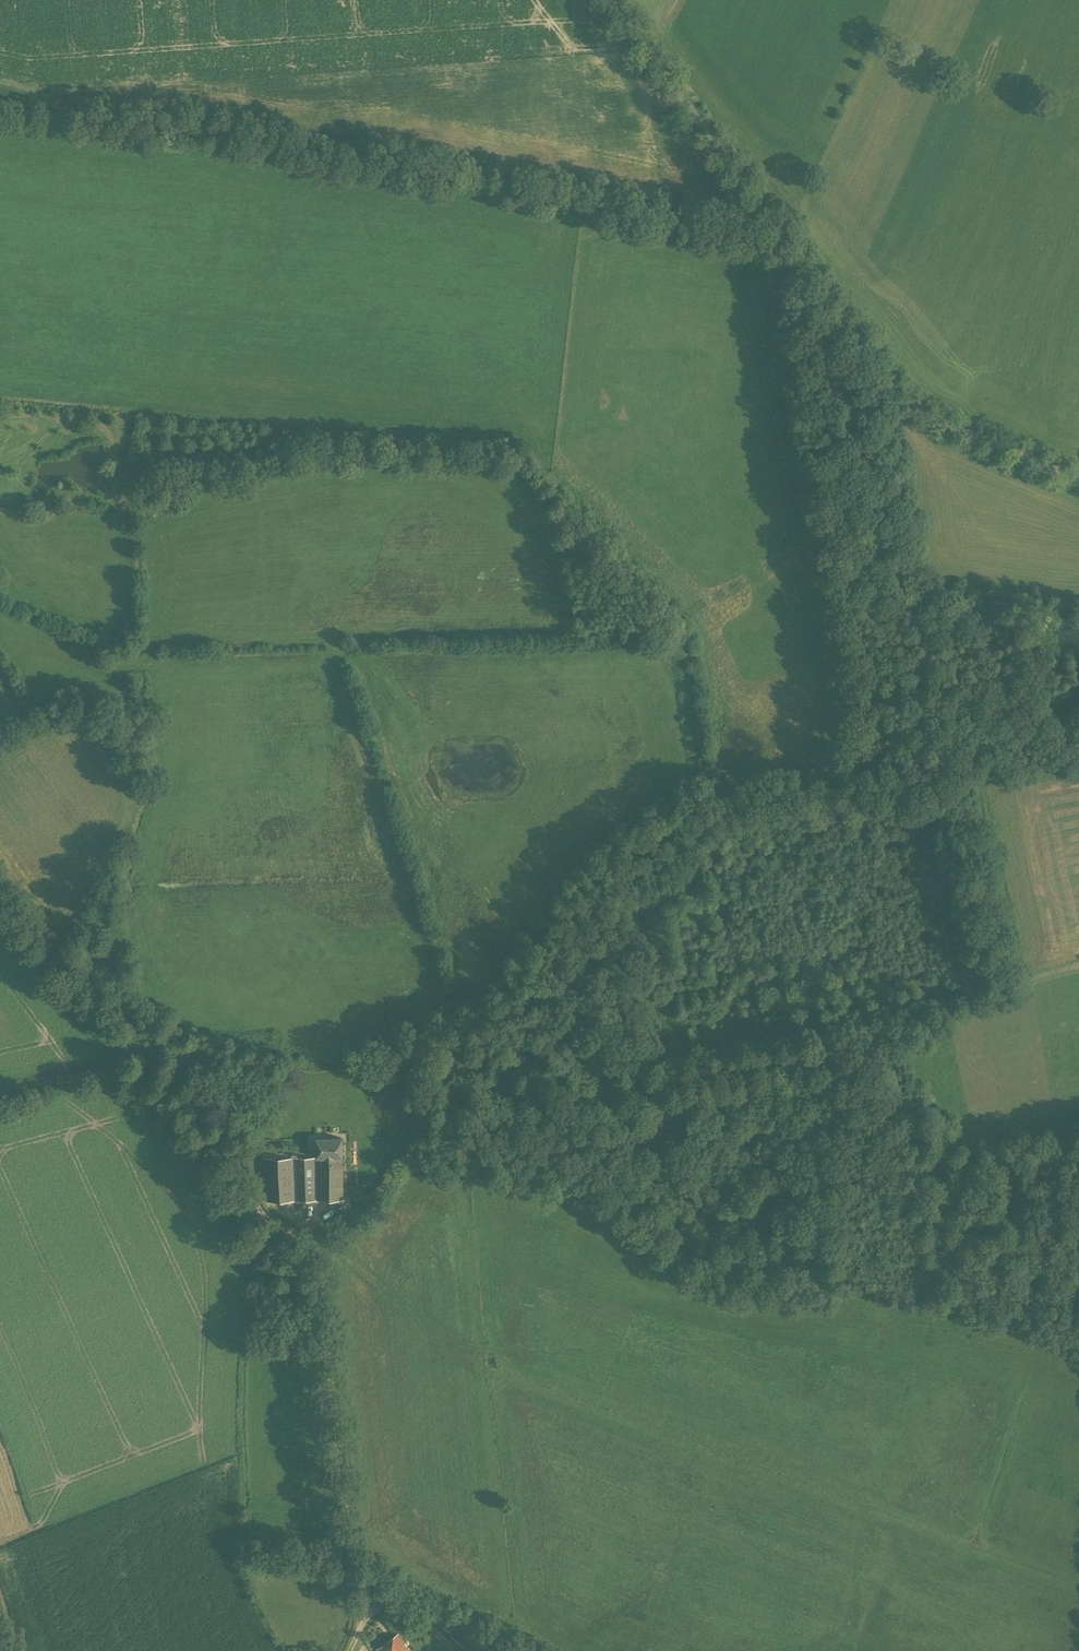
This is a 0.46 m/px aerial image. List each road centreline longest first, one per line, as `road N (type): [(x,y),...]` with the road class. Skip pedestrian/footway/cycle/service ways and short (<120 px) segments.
road 1 (track): [(318,1264),(338,1231),(370,1208),(409,1141),(434,1125),(920,1026),(1078,970)]
road 2 (unclassified): [(1078,479),(936,420),(892,382),(611,0)]
road 3 (track): [(318,1264),(307,1242),(261,1211),(213,1118),(103,1028),(0,891)]
road 4 (track): [(352,1650),(360,1616),(318,1264)]

